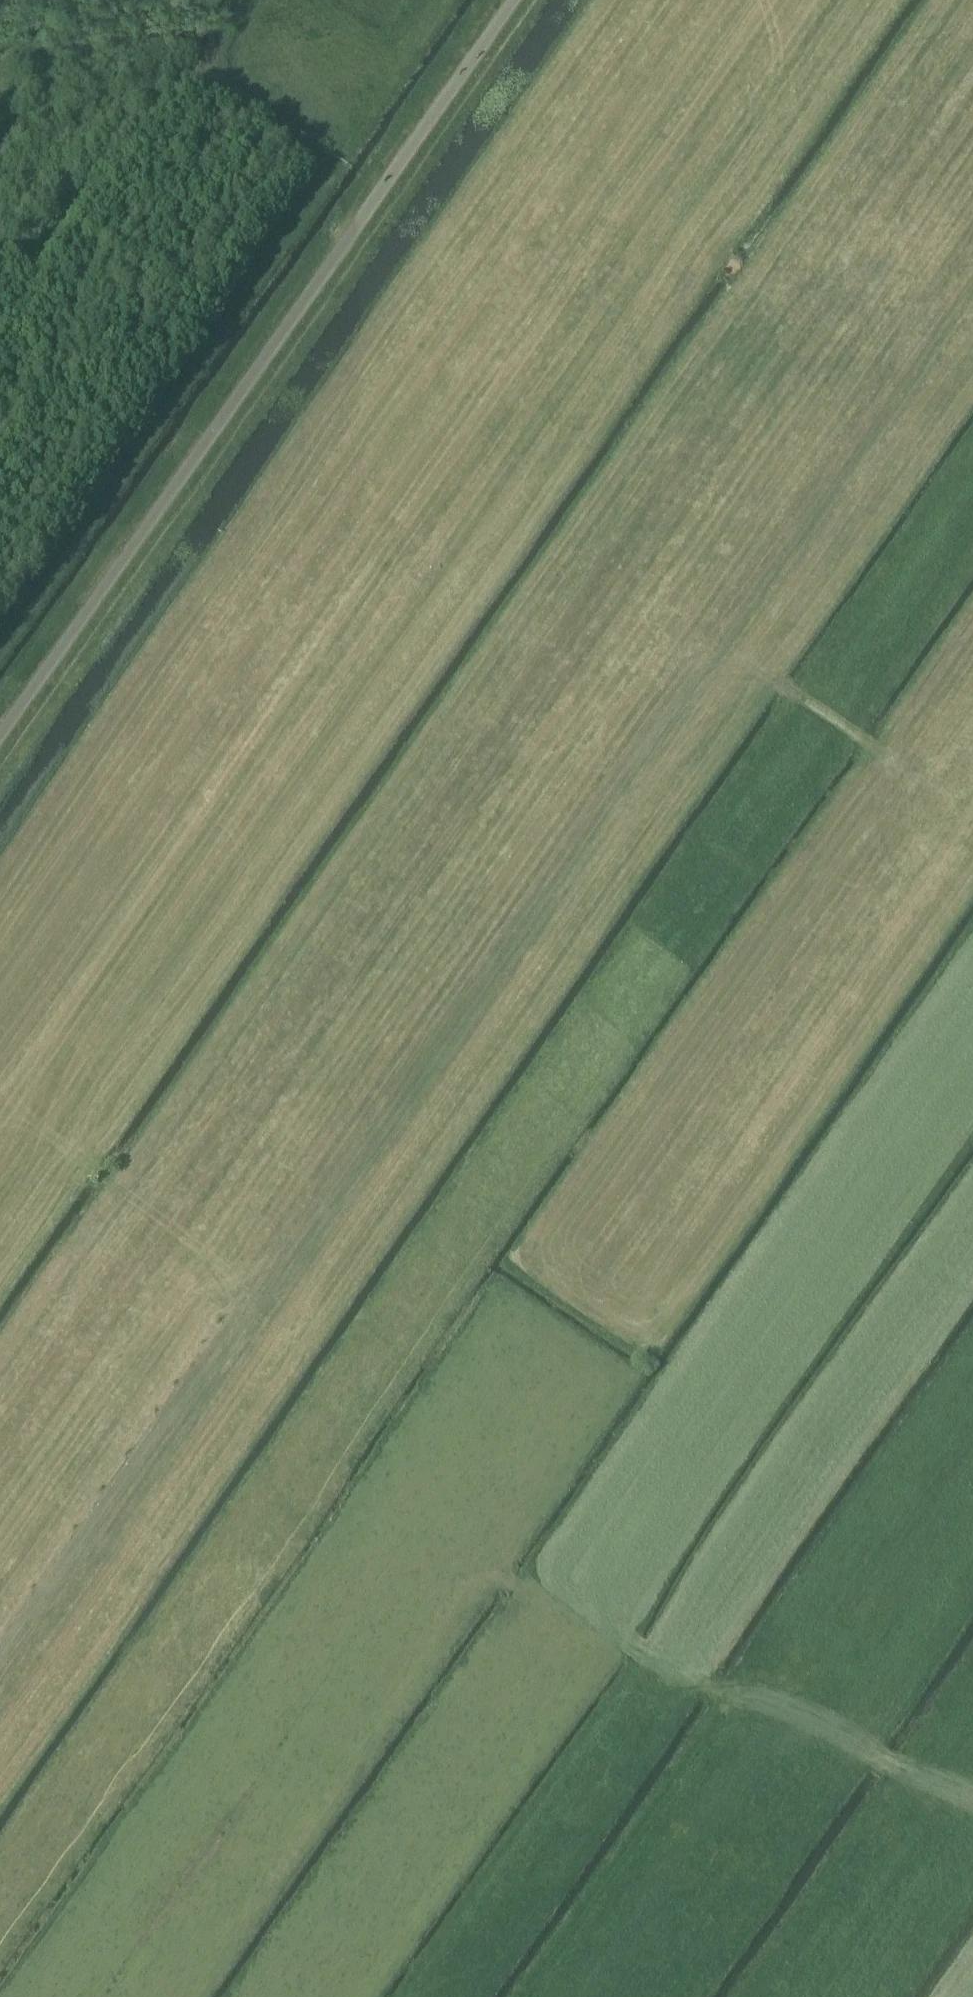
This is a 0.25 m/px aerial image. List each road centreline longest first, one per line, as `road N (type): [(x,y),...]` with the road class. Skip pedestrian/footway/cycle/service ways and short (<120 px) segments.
road 1 (track): [(0,1653),(185,1390)]

